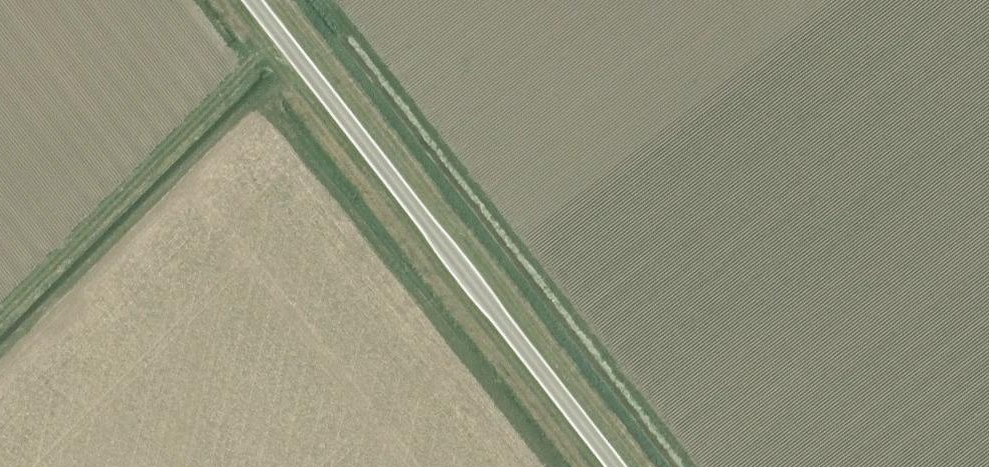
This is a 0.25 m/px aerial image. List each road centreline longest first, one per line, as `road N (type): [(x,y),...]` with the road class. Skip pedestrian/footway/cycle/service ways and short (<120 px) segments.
road 1 (unclassified): [(607,466),(243,0)]

